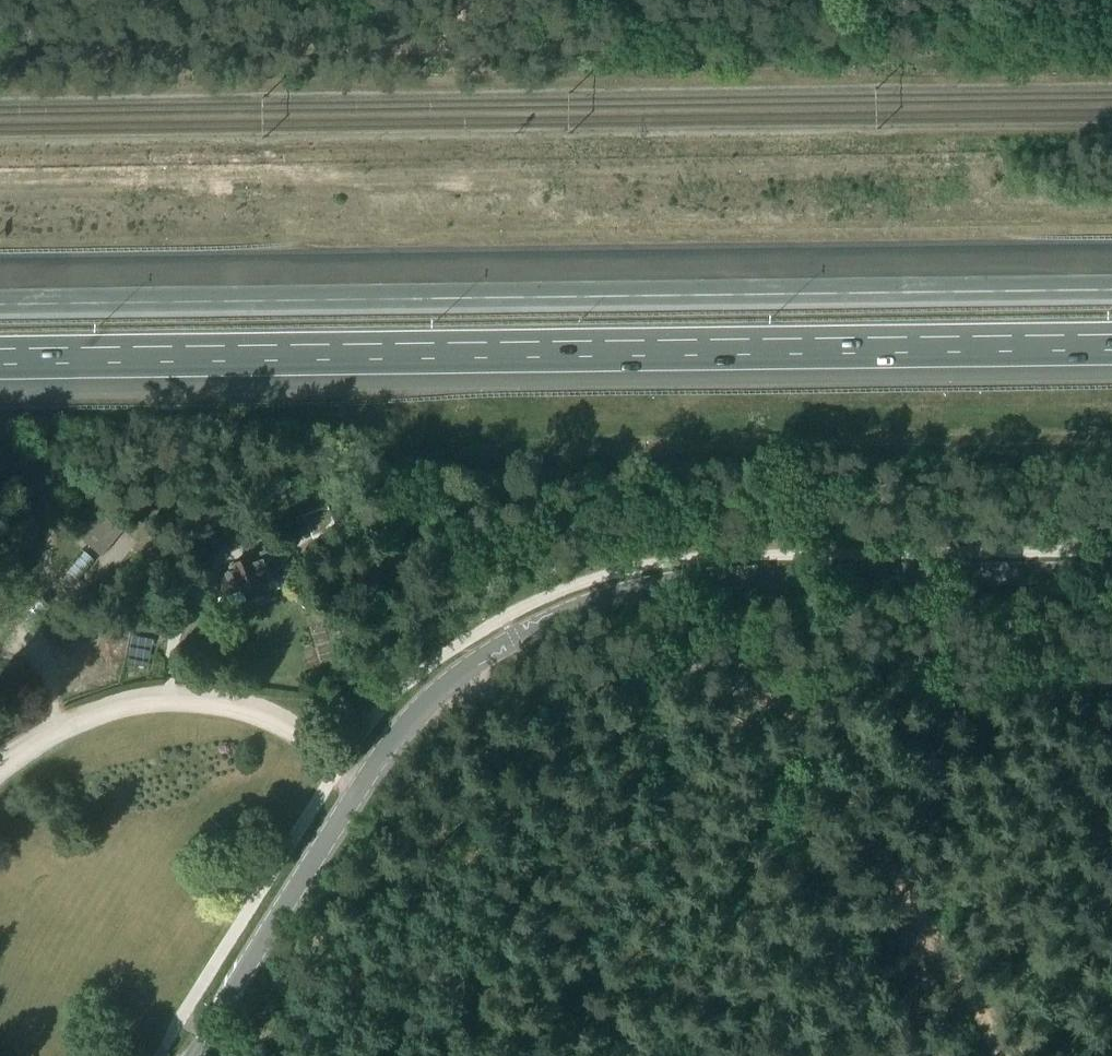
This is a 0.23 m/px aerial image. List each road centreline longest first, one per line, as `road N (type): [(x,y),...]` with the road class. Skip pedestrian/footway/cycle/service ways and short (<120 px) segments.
road 1 (tertiary): [(192,1055),(421,702),(445,678),(515,639),(619,592),(679,581),(1111,574)]
road 2 (track): [(1111,9),(1054,37),(0,40)]
road 3 (motorway): [(1111,282),(0,297)]
road 4 (motorway): [(0,358),(1111,343)]
road 5 (track): [(777,692),(1005,1055)]
road 6 (track): [(777,692),(486,696),(445,678)]
road 7 (track): [(1111,699),(777,692)]

